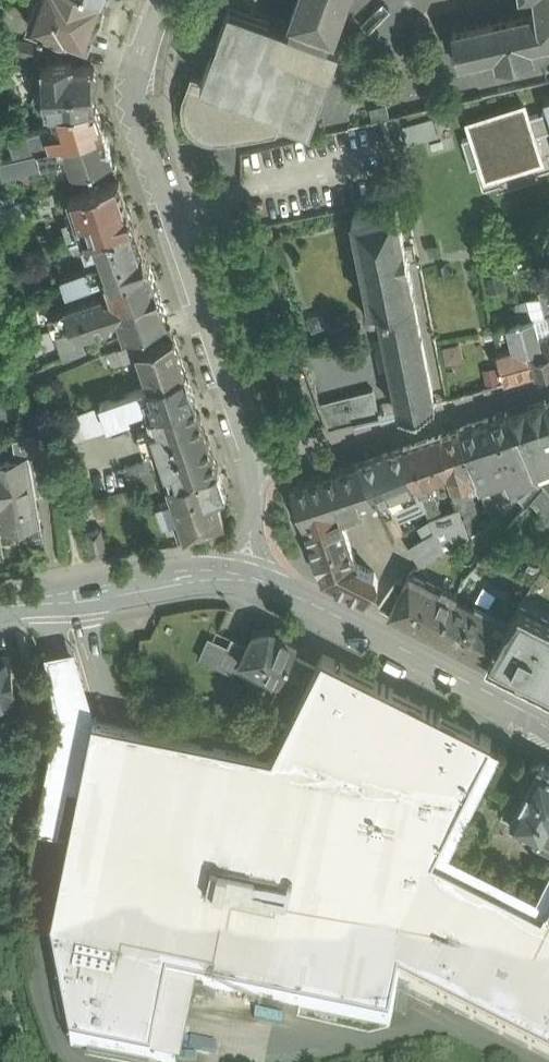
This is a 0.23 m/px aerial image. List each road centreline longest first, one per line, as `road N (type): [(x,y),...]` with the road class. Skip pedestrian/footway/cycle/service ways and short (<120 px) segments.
road 1 (residential): [(169,0),(135,80),(141,110),(257,479)]
road 2 (tertiary): [(548,726),(246,577)]
road 3 (residential): [(548,382),(257,479)]
road 4 (tertiary): [(246,577),(178,580),(0,608)]

